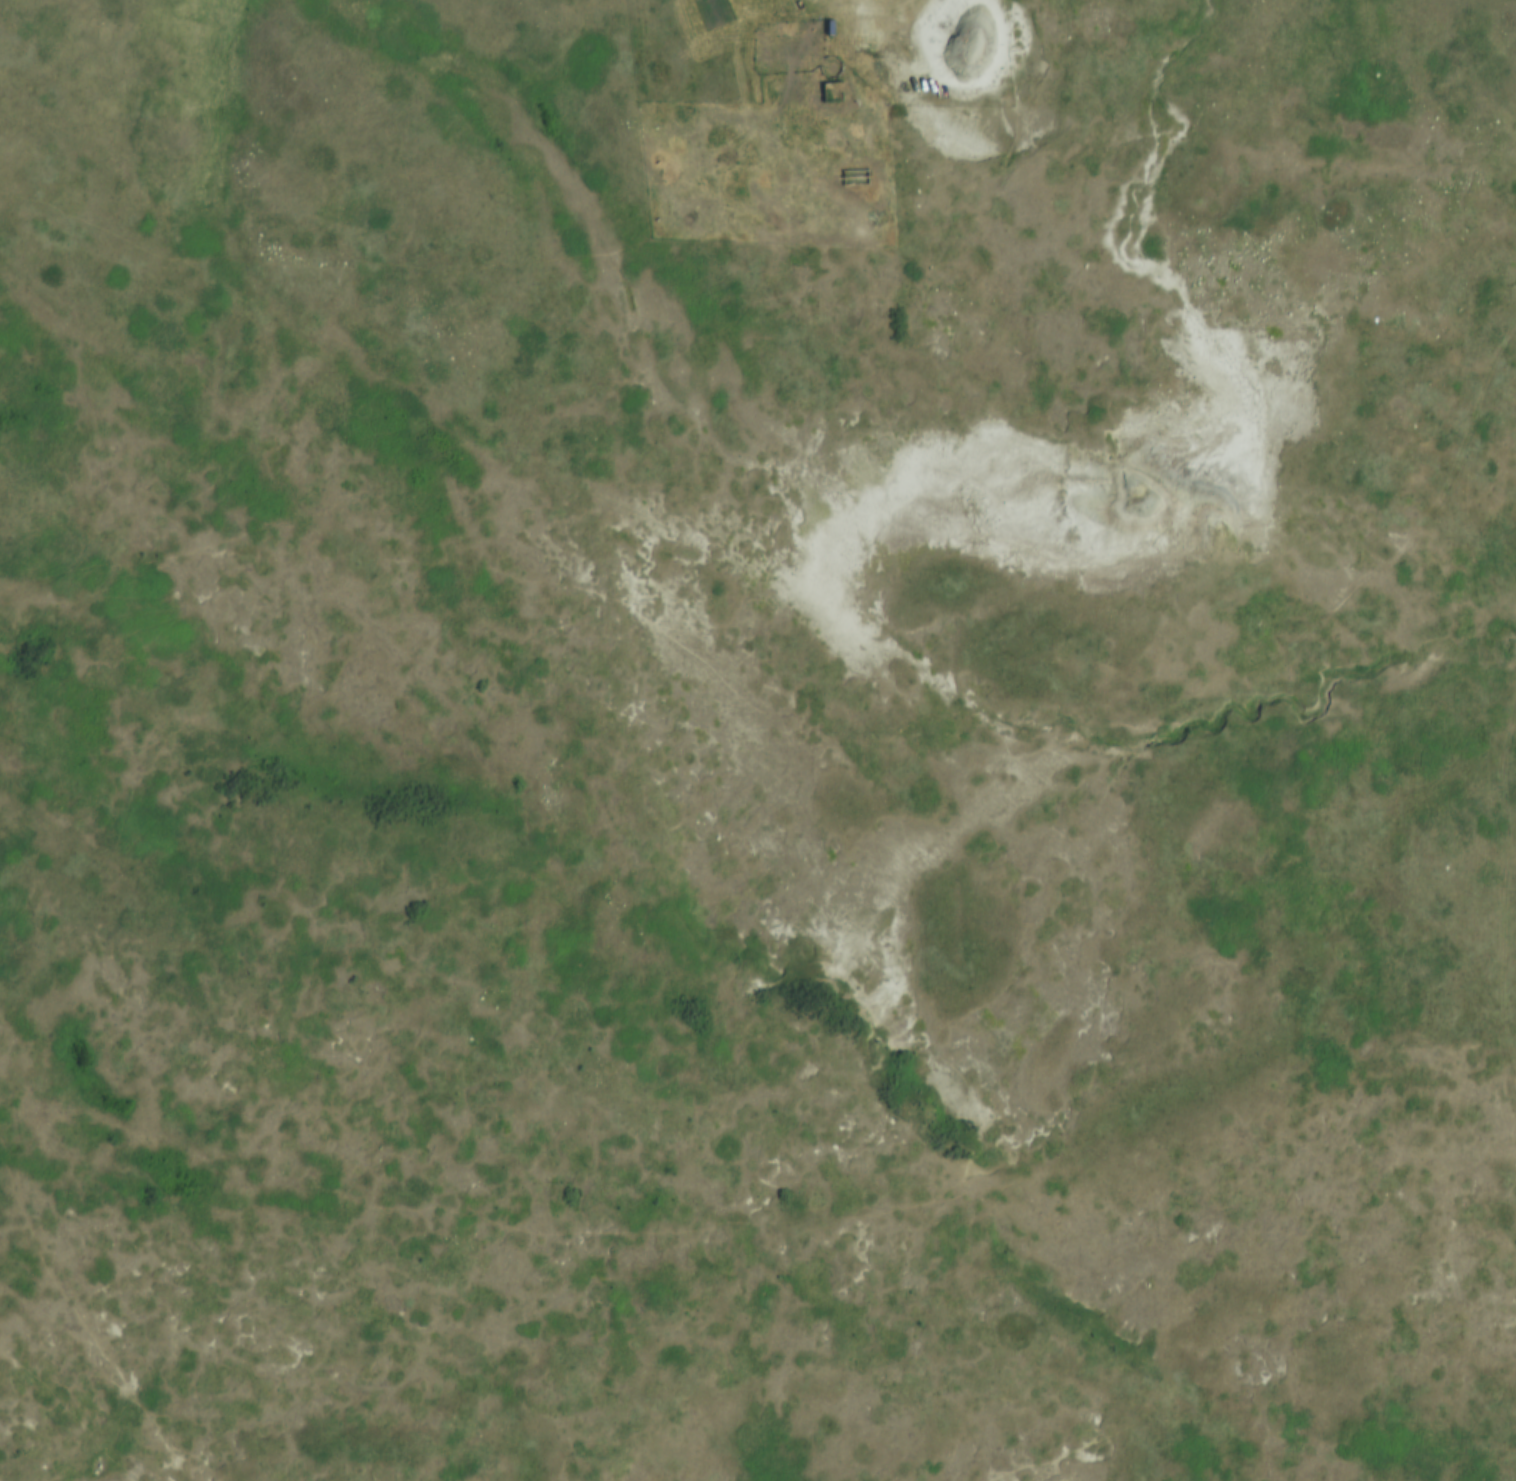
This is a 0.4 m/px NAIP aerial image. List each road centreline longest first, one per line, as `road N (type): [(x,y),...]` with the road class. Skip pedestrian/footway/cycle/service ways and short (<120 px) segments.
road 1 (track): [(1515,587),(1501,630),(1510,711),(1500,793),(1515,1159)]
road 2 (track): [(1515,320),(1481,423),(1515,509)]

